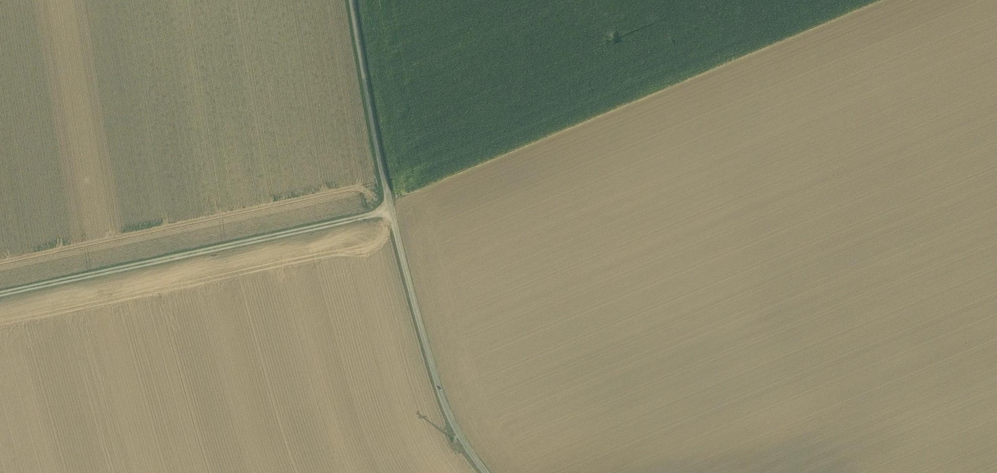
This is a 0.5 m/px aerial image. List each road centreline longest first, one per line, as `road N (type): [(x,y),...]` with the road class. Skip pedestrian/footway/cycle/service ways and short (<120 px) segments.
road 1 (residential): [(352,0),(389,211),(443,402),(485,472)]
road 2 (track): [(0,295),(389,211)]

